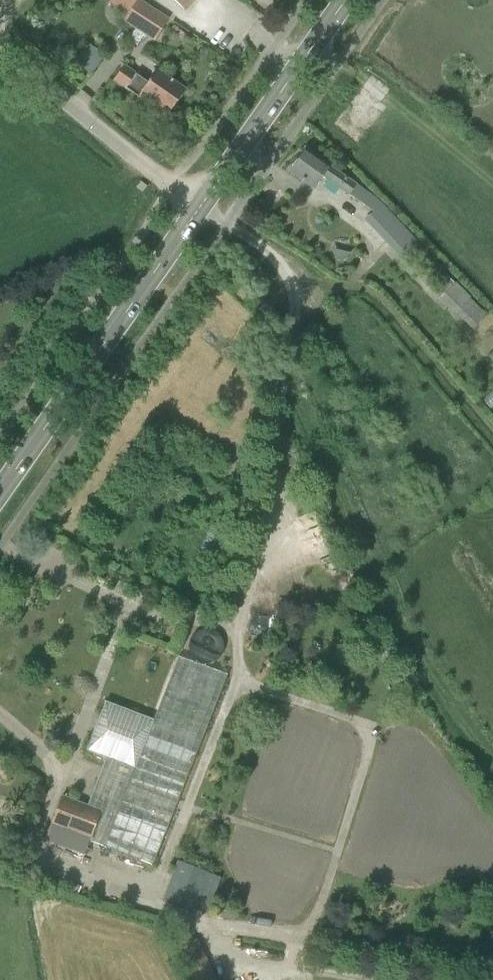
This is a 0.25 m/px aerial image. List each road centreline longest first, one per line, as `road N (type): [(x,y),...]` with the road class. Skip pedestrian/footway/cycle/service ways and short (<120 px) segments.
road 1 (secondary): [(0,498),(202,210)]
road 2 (unclassified): [(202,210),(167,190),(0,44)]
road 3 (secondary): [(202,210),(349,0)]

